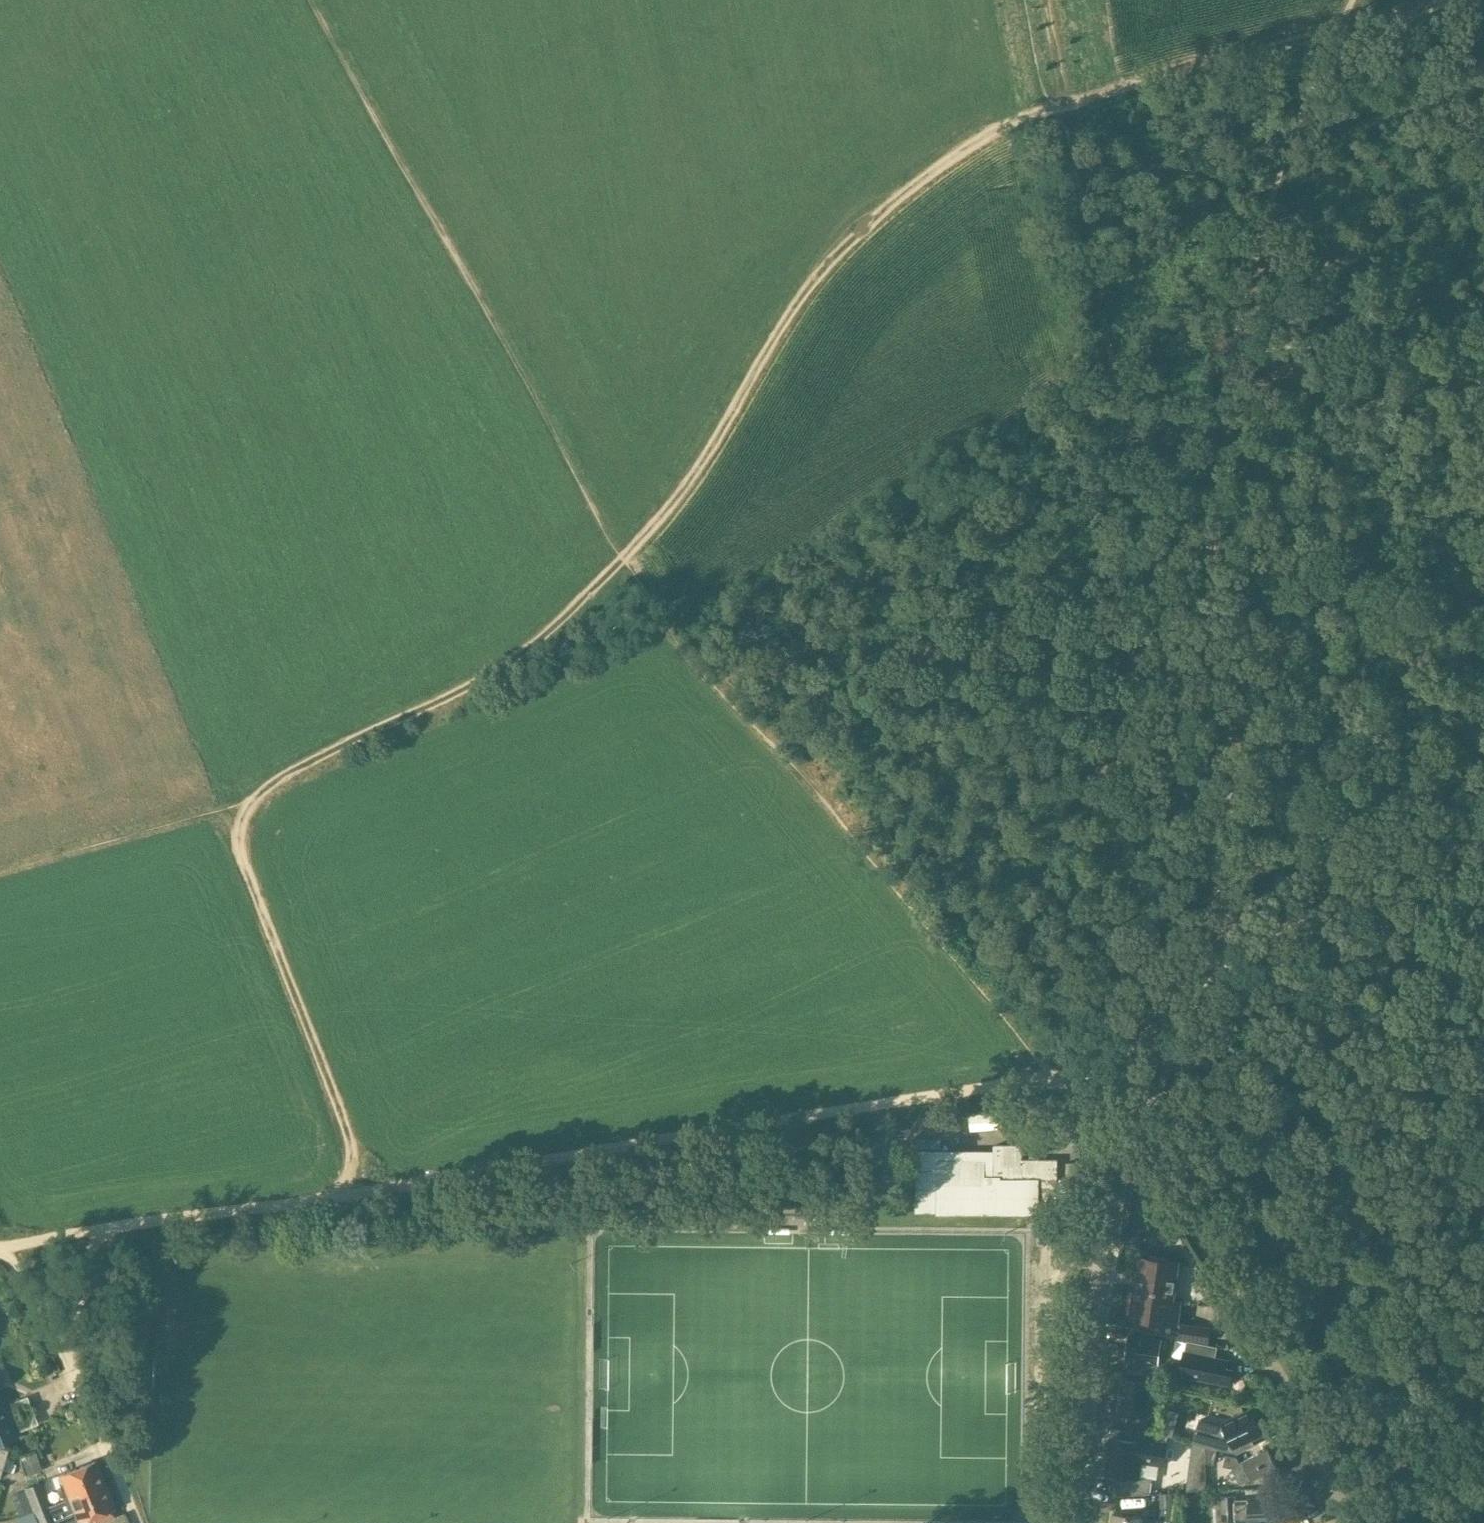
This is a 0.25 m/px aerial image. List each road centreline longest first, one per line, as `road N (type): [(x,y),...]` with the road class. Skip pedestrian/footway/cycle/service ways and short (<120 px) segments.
road 1 (track): [(1123,1138),(1096,1100),(1053,1079),(778,1120),(502,1177),(5,1247)]
road 2 (track): [(629,574),(816,278),(946,153),(1341,47),(1479,0)]
road 3 (track): [(1234,951),(1207,525),(1211,436),(1357,0)]
road 4 (track): [(1040,0),(1146,589),(1234,951)]
road 5 (residential): [(1070,1522),(1123,1138),(1179,1204),(1241,1305),(1349,1522)]
road 6 (track): [(1234,951),(1317,1172),(1405,1522)]
road 7 (track): [(239,804),(526,662),(629,574)]
road 8 (track): [(140,1522),(5,1247)]
road 9 (track): [(76,1383),(73,1343),(85,1266),(102,1230)]
road 10 (track): [(1177,1011),(1093,1074),(1053,1079)]
road 11 (track): [(1123,1138),(1161,1088),(1177,1011)]

